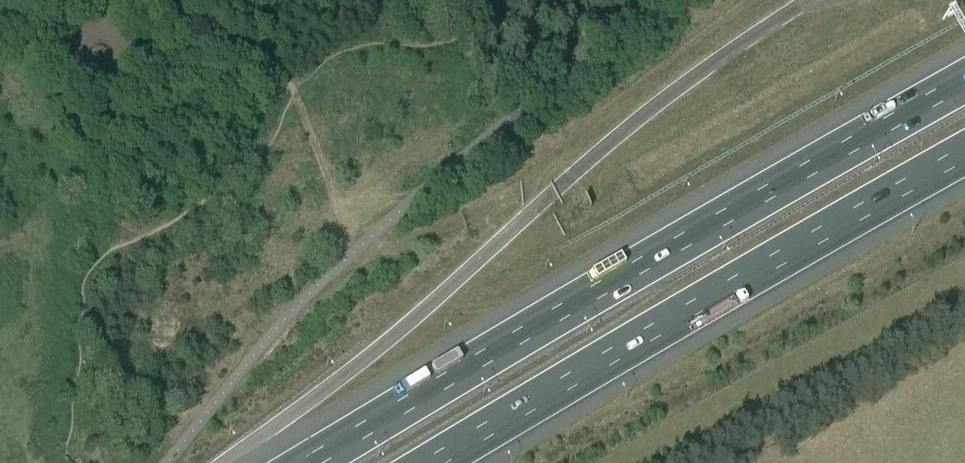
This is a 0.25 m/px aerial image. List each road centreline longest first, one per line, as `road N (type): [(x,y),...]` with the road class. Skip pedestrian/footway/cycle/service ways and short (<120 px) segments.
road 1 (motorway): [(964,83),(313,462)]
road 2 (motorway): [(443,462),(964,160)]

